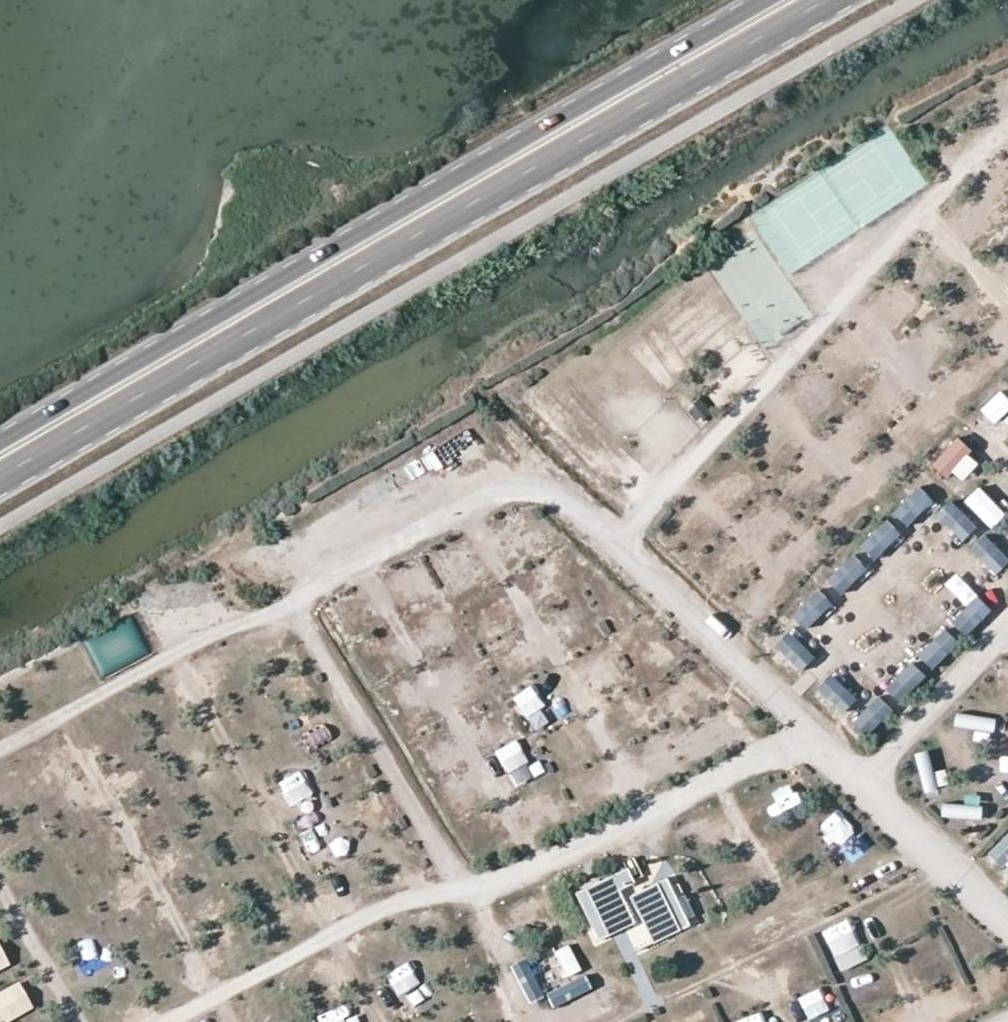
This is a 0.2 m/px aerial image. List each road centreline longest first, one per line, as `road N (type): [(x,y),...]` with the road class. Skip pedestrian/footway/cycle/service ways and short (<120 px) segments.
road 1 (primary): [(0,486),(424,246),(831,0)]
road 2 (primary): [(769,0),(0,442)]

